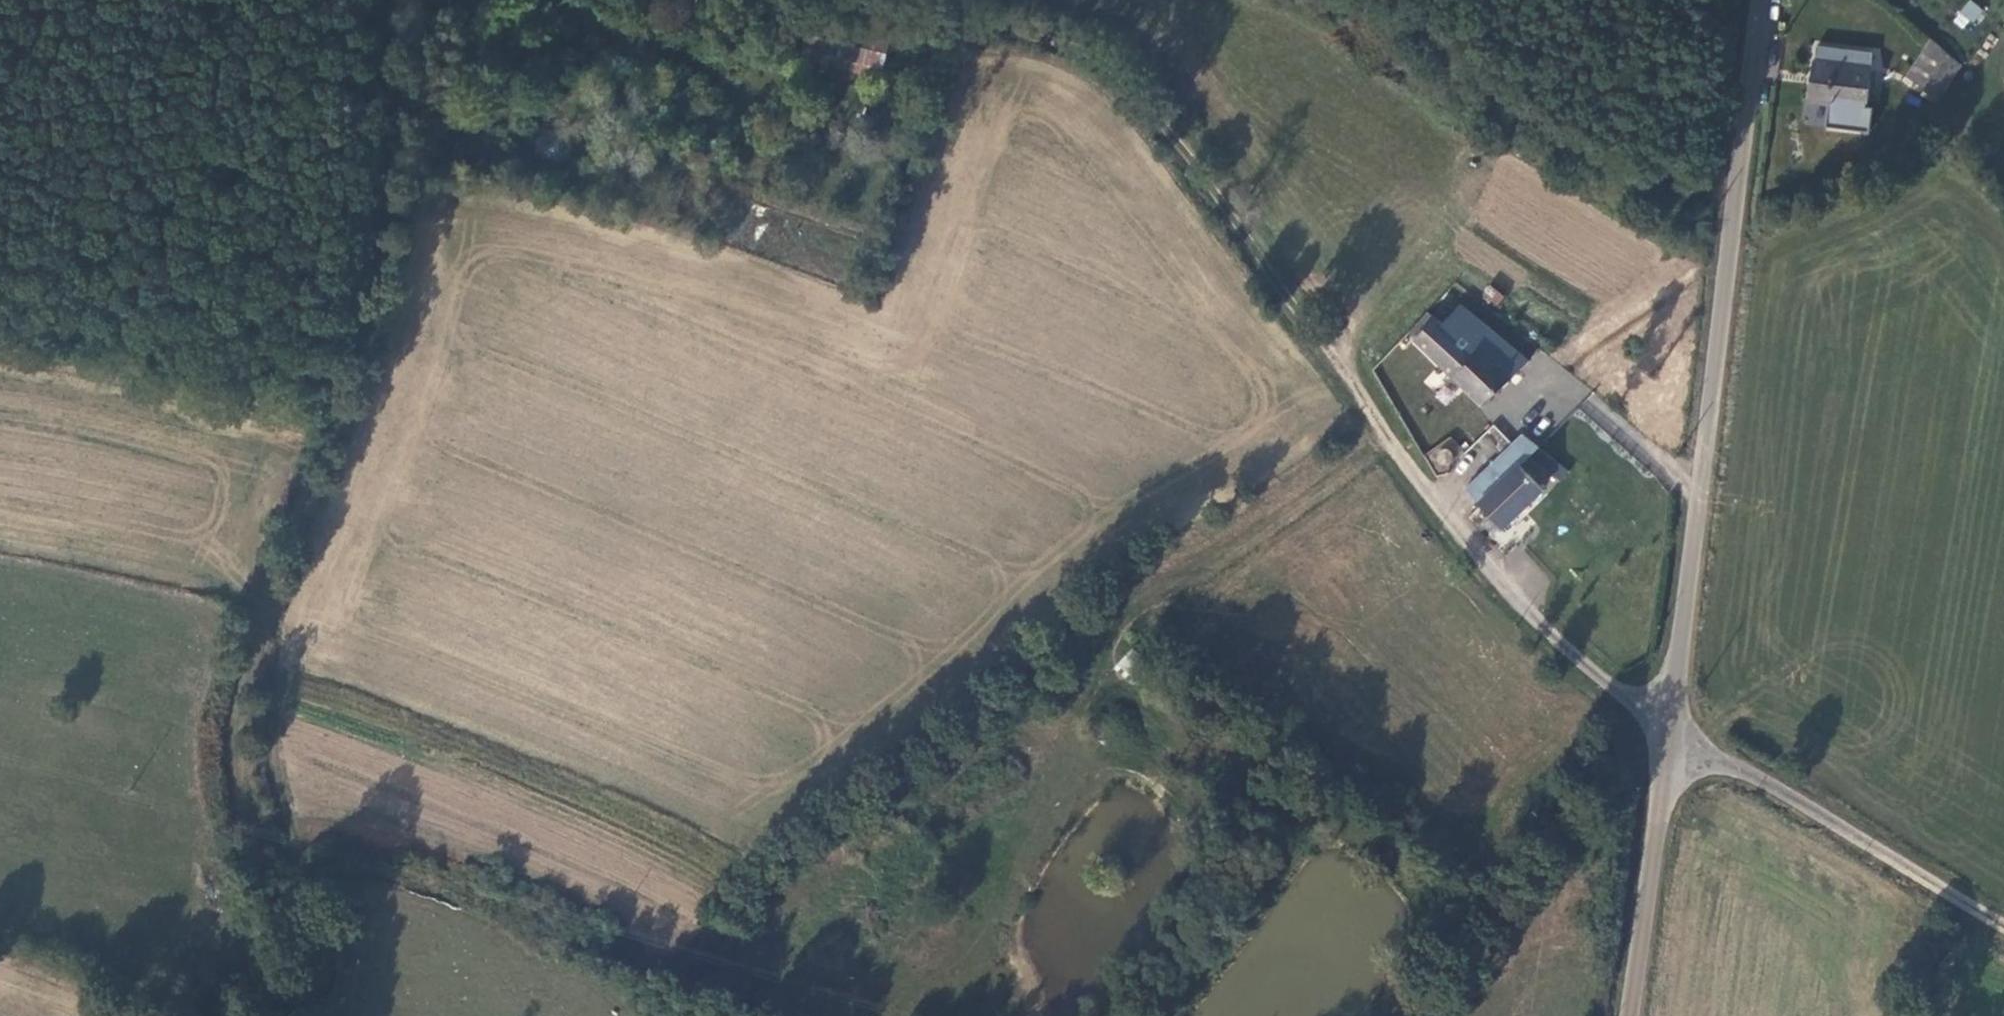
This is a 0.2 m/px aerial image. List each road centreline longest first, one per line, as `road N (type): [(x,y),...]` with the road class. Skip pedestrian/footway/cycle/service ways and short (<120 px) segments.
road 1 (unclassified): [(1764,0),(1669,739)]
road 2 (unclassified): [(1669,739),(1506,595),(1340,373)]
road 3 (residential): [(1669,739),(2003,921)]
road 4 (unclassified): [(1669,739),(1624,1015)]

